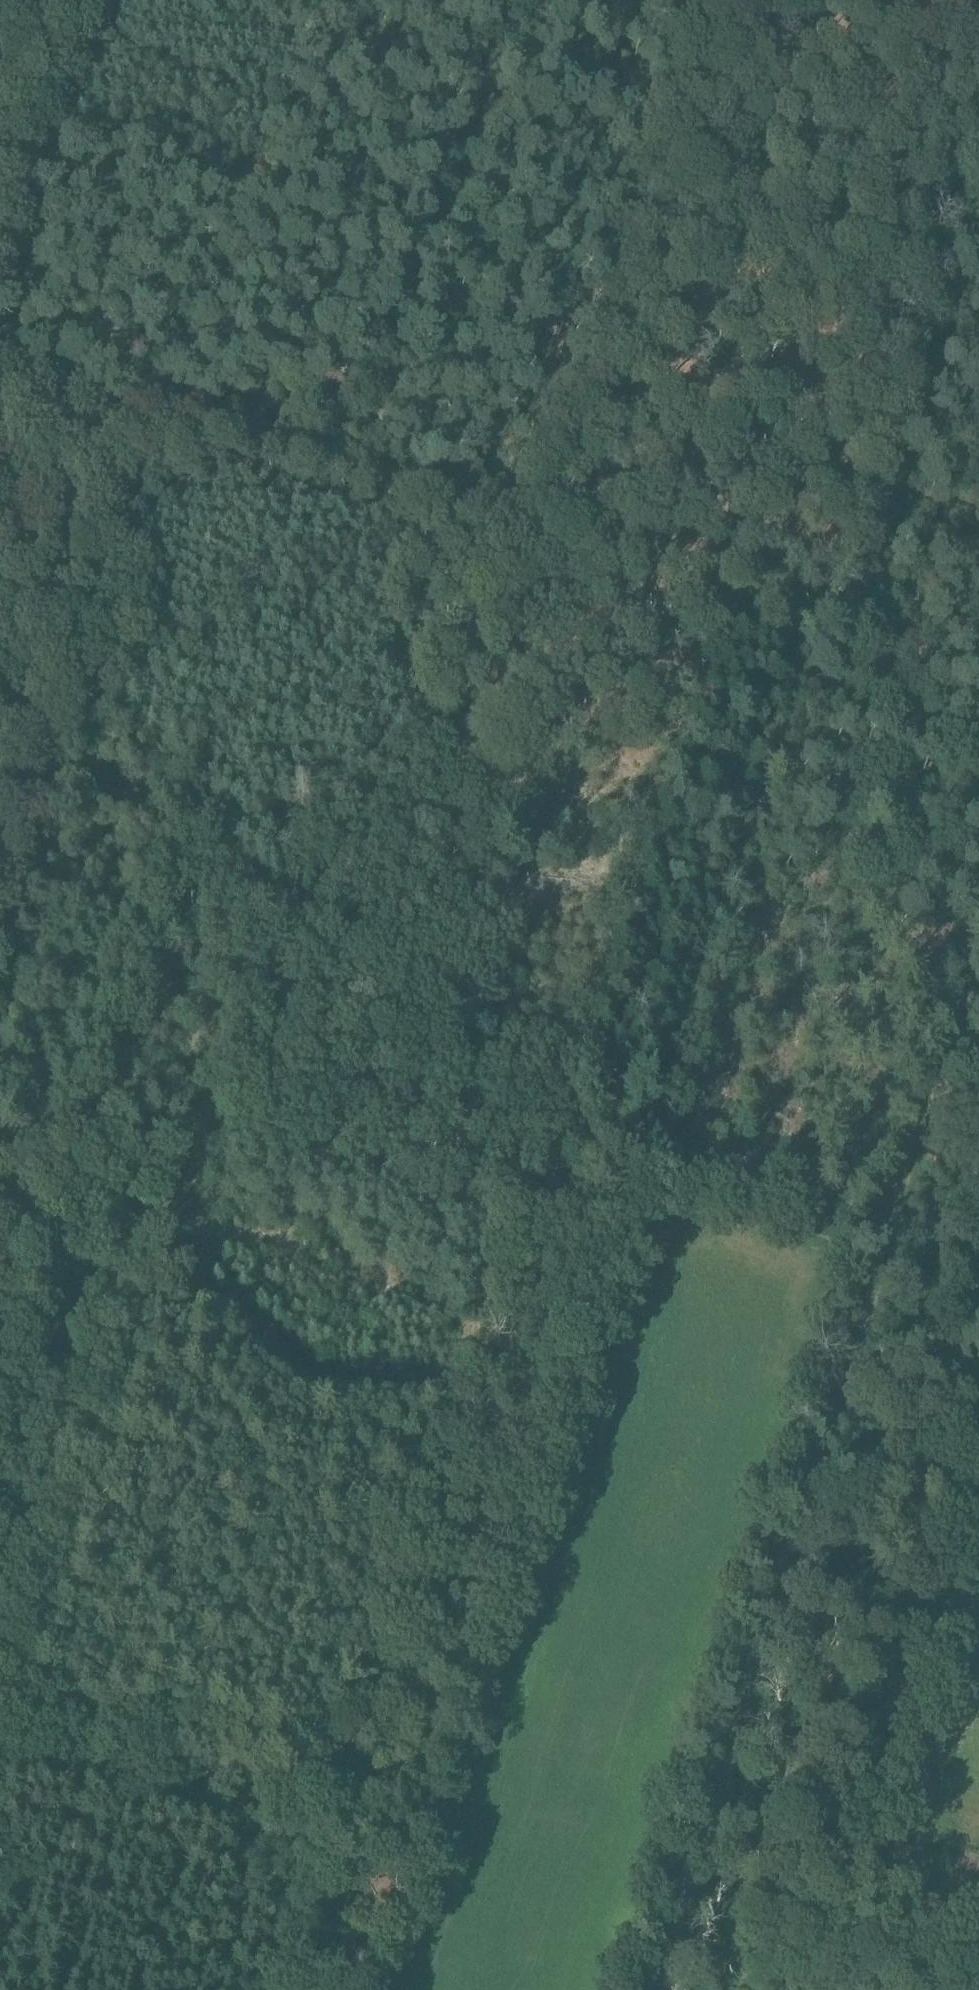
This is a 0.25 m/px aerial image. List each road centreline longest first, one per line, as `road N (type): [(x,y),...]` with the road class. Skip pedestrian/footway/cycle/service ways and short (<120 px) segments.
road 1 (track): [(891,1238),(661,1989)]
road 2 (track): [(978,1539),(894,1830)]
road 3 (track): [(978,953),(891,1238)]
road 4 (track): [(66,0),(0,194)]

